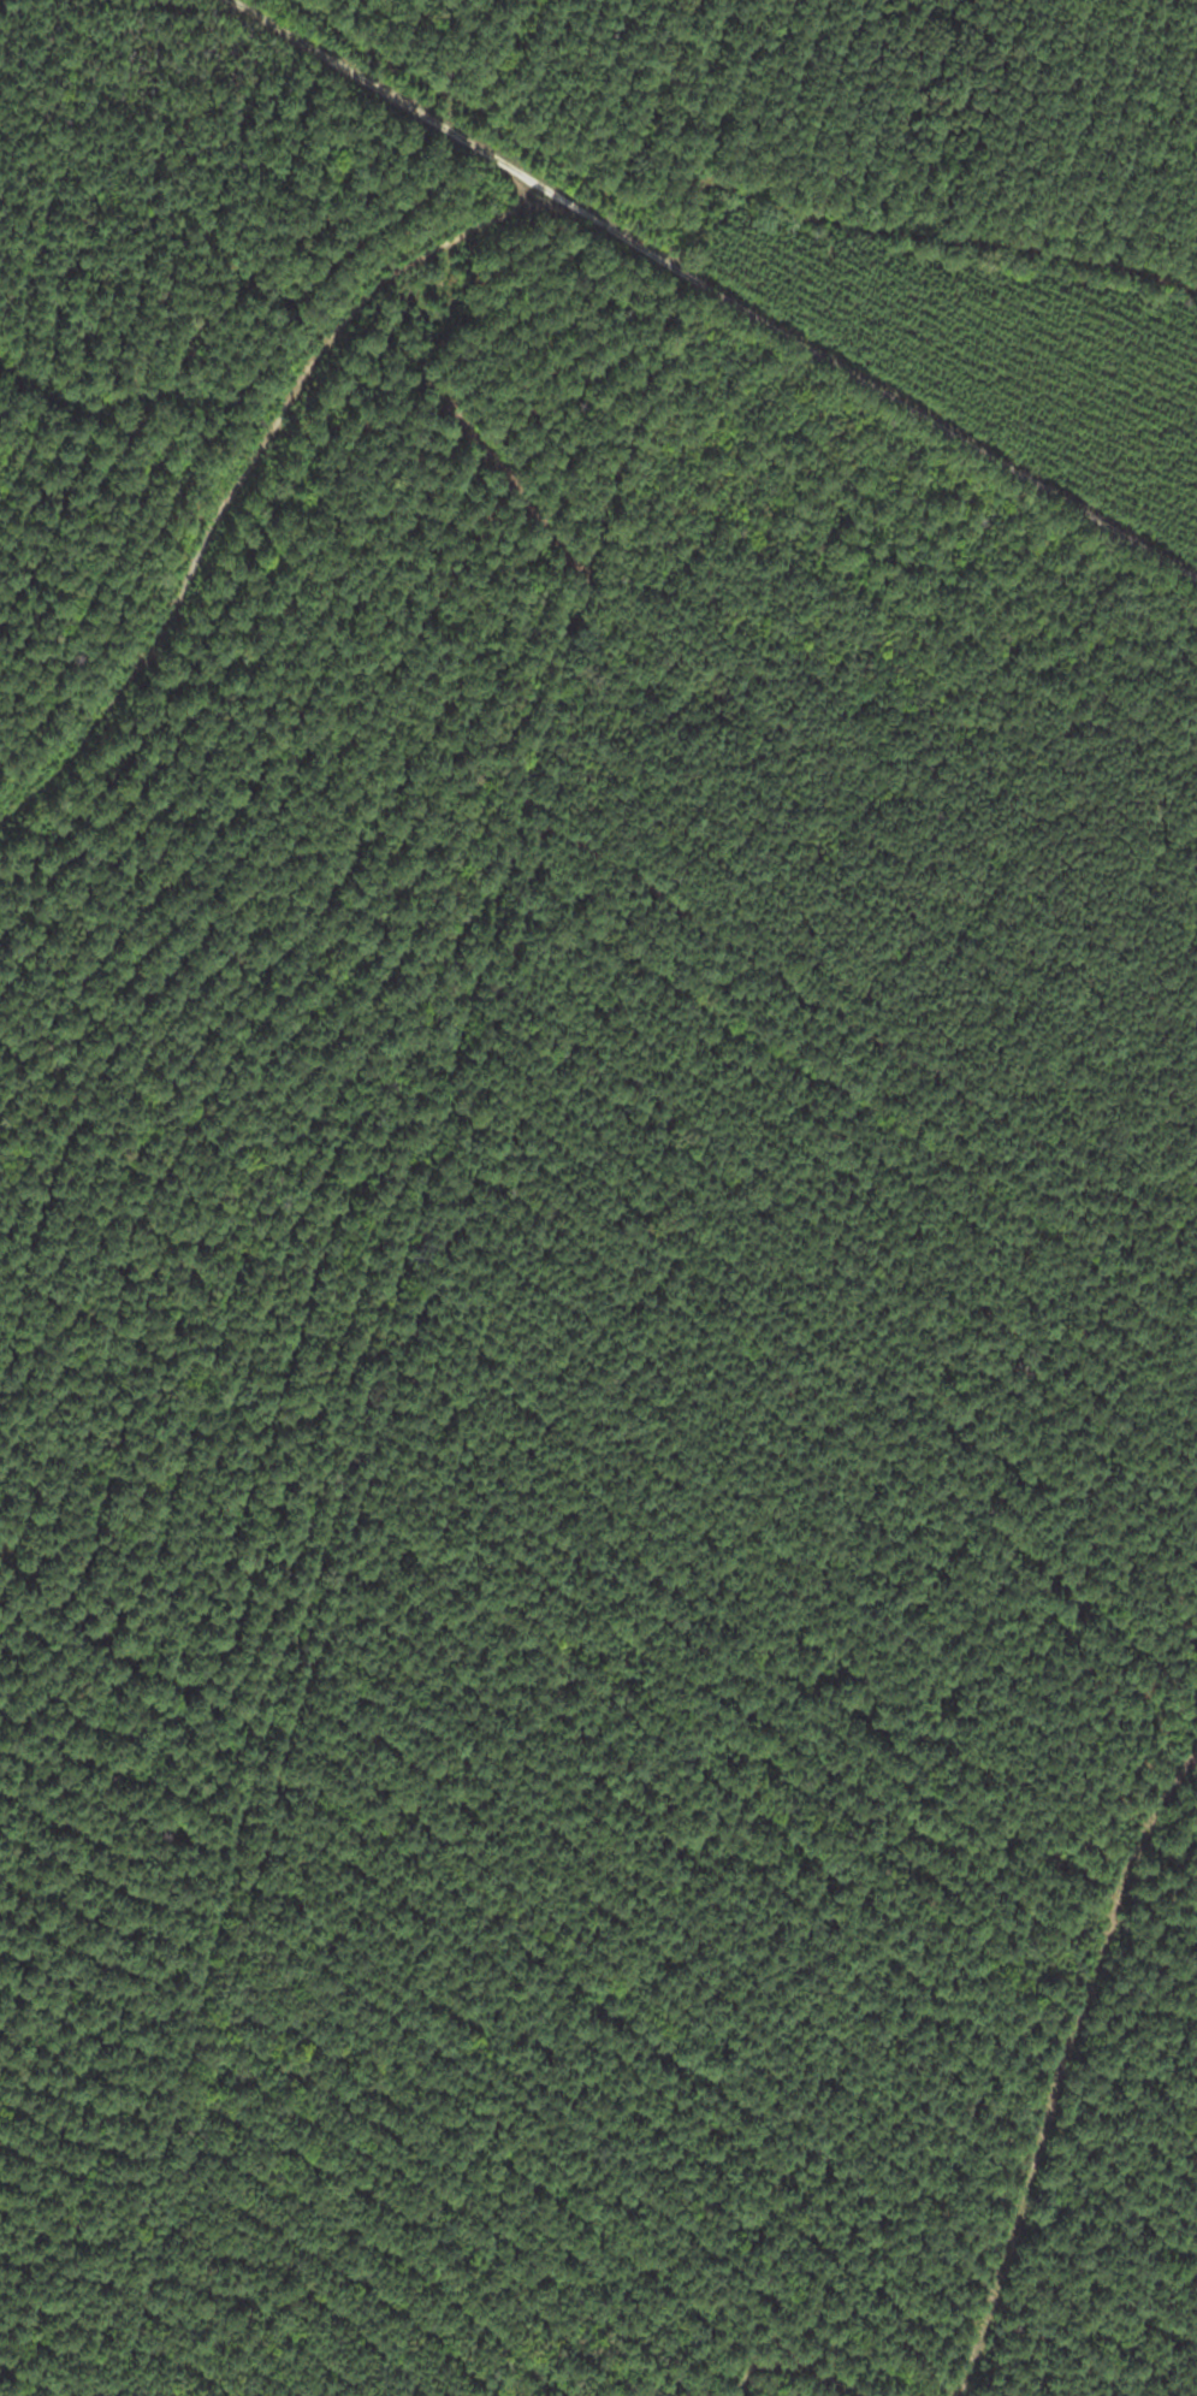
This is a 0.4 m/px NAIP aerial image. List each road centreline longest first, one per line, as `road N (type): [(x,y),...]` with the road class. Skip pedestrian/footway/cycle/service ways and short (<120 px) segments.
road 1 (residential): [(1196,589),(223,0)]

